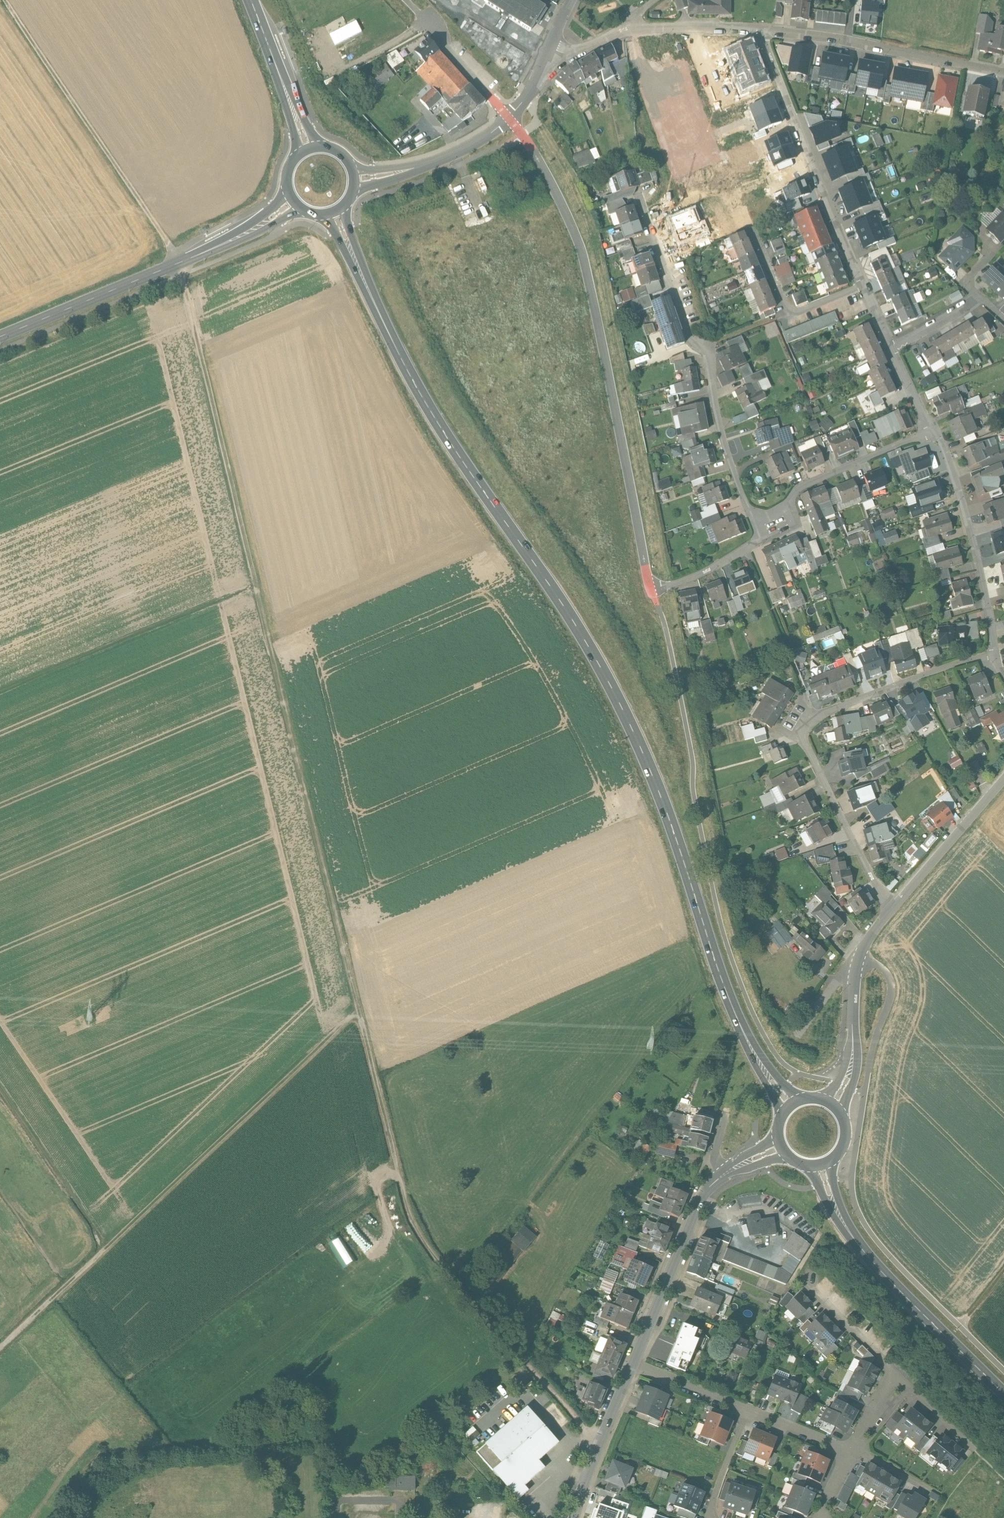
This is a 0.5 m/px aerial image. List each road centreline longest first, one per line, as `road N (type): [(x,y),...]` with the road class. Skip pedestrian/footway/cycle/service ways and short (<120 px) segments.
road 1 (track): [(598,1446),(433,1247),(411,1205),(181,276),(170,244),(6,0)]
road 2 (secondary): [(740,1025),(632,729),(584,638),(420,395),(333,212)]
road 3 (residential): [(750,512),(757,537),(748,546),(651,590),(581,250),(510,119)]
road 4 (track): [(364,1009),(0,1361)]
road 5 (residential): [(750,512),(719,422),(709,348),(690,339),(639,195)]
road 6 (tertiary): [(0,337),(256,225),(292,201)]
road 7 (secondary): [(820,1163),(856,1243),(1003,1394)]
road 8 (track): [(264,598),(0,705)]
road 9 (residential): [(633,1364),(700,1199),(722,1177),(782,1146)]
road 10 (residential): [(756,31),(864,284)]
road 11 (residential): [(756,31),(854,41),(1003,73)]
road 12 (residential): [(937,432),(965,507),(994,654)]
road 13 (residential): [(832,1107),(851,1067),(861,950),(896,906)]
road 14 (track): [(0,1086),(109,1259)]
road 15 (residential): [(937,432),(750,512)]
road 16 (residential): [(811,719),(994,654)]
road 17 (residential): [(896,906),(804,742)]
road 18 (residential): [(864,284),(789,310),(752,228)]
road 19 (residential): [(355,178),(425,165),(510,119)]
road 20 (residential): [(896,906),(1003,781)]
road 21 (residential): [(575,1517),(633,1364)]
road 22 (secondary): [(309,147),(251,0)]
road 23 (track): [(864,1094),(891,985),(876,964),(859,963)]
road 24 (residential): [(633,1364),(748,1412)]
road 25 (residential): [(633,28),(756,31)]

